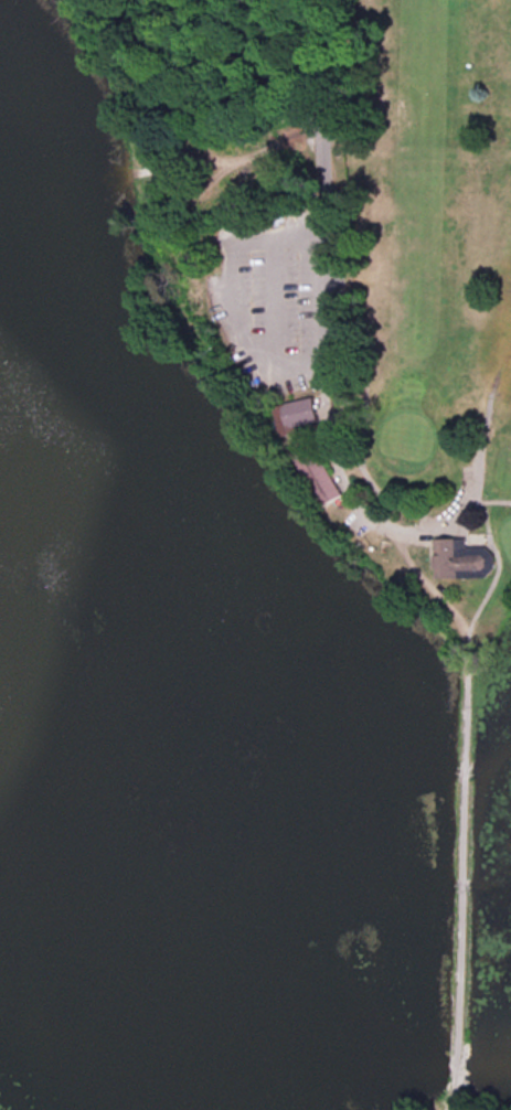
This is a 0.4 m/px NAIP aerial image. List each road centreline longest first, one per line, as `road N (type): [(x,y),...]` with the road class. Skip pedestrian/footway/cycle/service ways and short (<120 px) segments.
road 1 (residential): [(315,0),(328,239),(324,408),(339,471),(355,502),(395,530),(491,541)]

